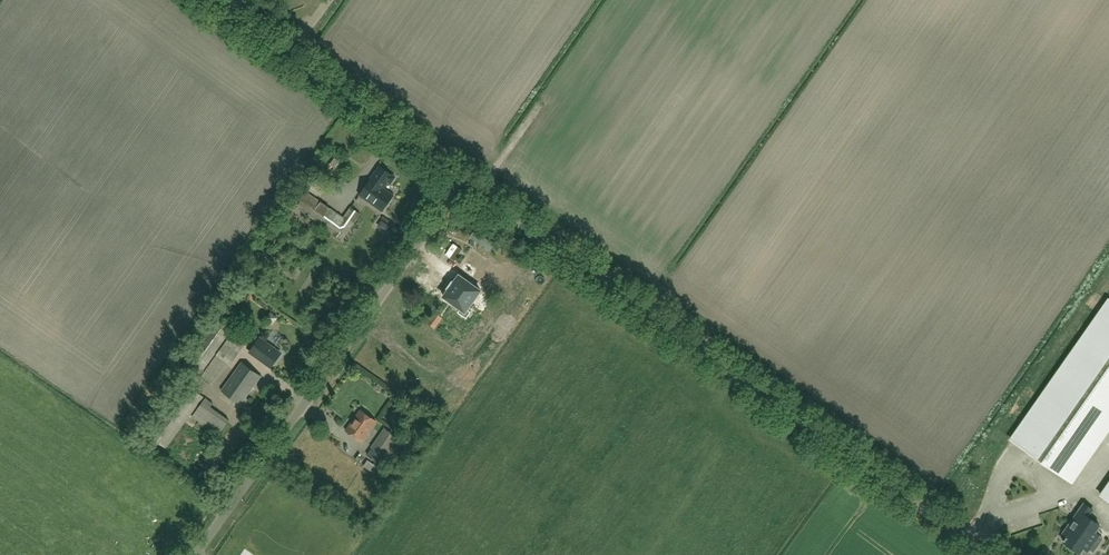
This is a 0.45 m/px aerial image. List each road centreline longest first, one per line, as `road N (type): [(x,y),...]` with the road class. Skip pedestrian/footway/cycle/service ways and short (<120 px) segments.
road 1 (unclassified): [(996,554),(466,177)]
road 2 (unclassified): [(466,177),(196,554)]
road 3 (unclassified): [(466,177),(217,0)]
road 4 (track): [(1108,452),(1085,487),(979,543)]

